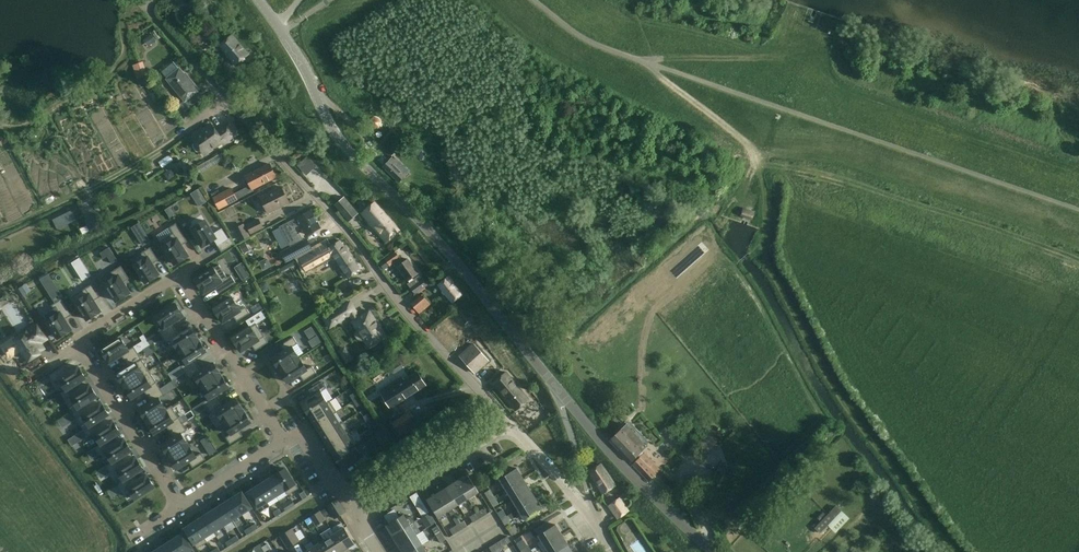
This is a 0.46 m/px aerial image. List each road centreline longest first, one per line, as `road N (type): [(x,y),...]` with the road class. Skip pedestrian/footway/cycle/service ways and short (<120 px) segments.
road 1 (residential): [(509,422),(332,212),(138,0)]
road 2 (unclassified): [(556,386),(444,248),(340,140),(307,70),(258,0)]
road 3 (residential): [(178,276),(77,339),(182,509)]
road 4 (unclassified): [(713,551),(556,386)]
road 5 (track): [(0,230),(124,171),(185,131)]
road 6 (residential): [(178,276),(283,446)]
road 7 (residential): [(509,422),(461,459),(365,511)]
road 8 (residential): [(556,386),(596,523)]
road 9 (residential): [(596,523),(509,422)]
road 10 (residential): [(365,511),(305,432),(283,446)]

